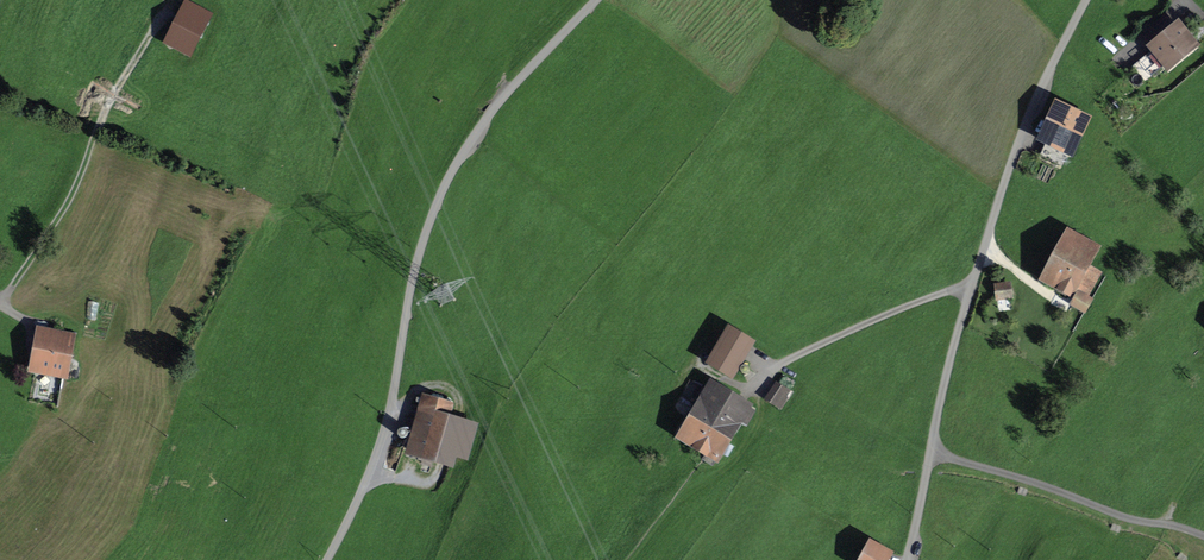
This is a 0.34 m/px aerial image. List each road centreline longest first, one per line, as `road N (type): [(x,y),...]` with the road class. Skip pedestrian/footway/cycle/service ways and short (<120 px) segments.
road 1 (unclassified): [(325,559),(394,386),(419,253),(440,188),(511,83),(592,0)]
road 2 (residential): [(1084,0),(1033,104),(978,254),(905,559)]
road 3 (track): [(98,122),(72,191),(0,299)]

